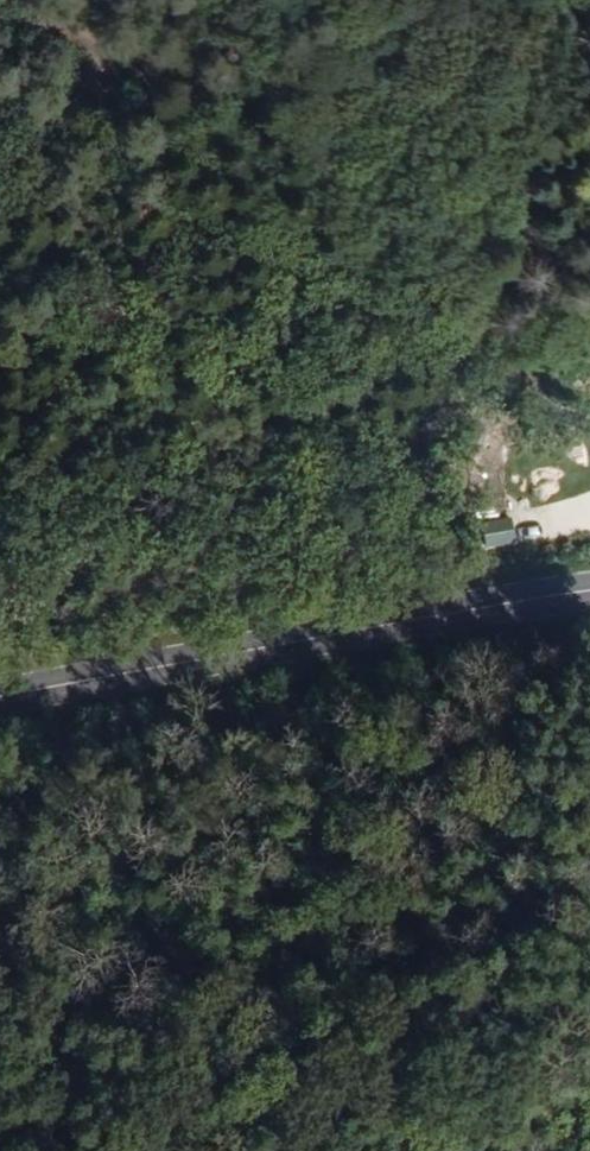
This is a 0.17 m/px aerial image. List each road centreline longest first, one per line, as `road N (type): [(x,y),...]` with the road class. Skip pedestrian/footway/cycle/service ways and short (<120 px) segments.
road 1 (tertiary): [(589,590),(0,695)]

